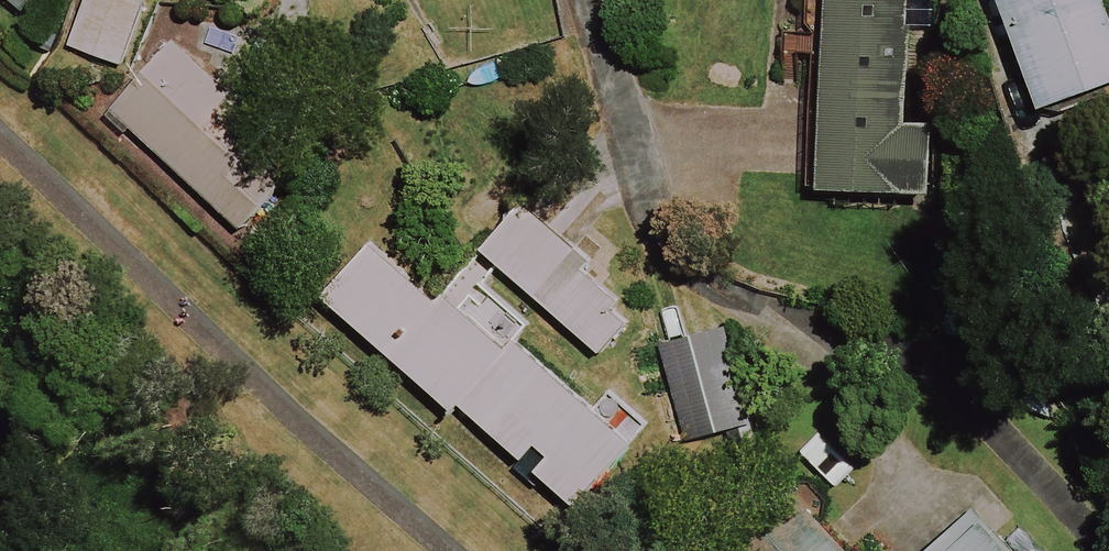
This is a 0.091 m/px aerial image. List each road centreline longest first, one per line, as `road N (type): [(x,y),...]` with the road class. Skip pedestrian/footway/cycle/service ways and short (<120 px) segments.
road 1 (residential): [(1108,548),(953,373),(669,264),(594,0)]

